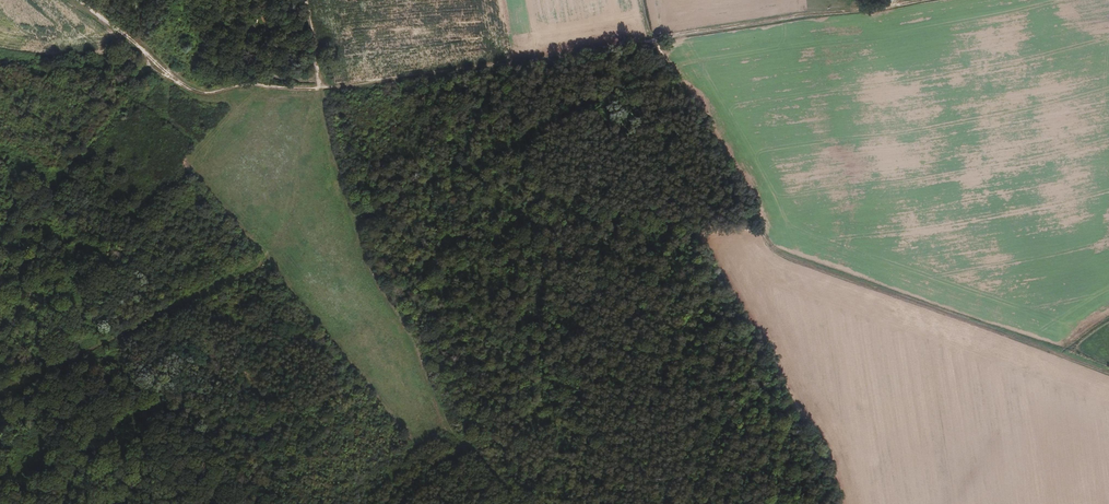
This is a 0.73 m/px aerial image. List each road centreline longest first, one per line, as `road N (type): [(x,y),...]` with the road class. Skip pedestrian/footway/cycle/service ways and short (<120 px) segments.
road 1 (track): [(655,39),(782,256),(1108,374)]
road 2 (track): [(912,0),(321,89)]
road 3 (track): [(321,89),(200,93),(157,64)]

